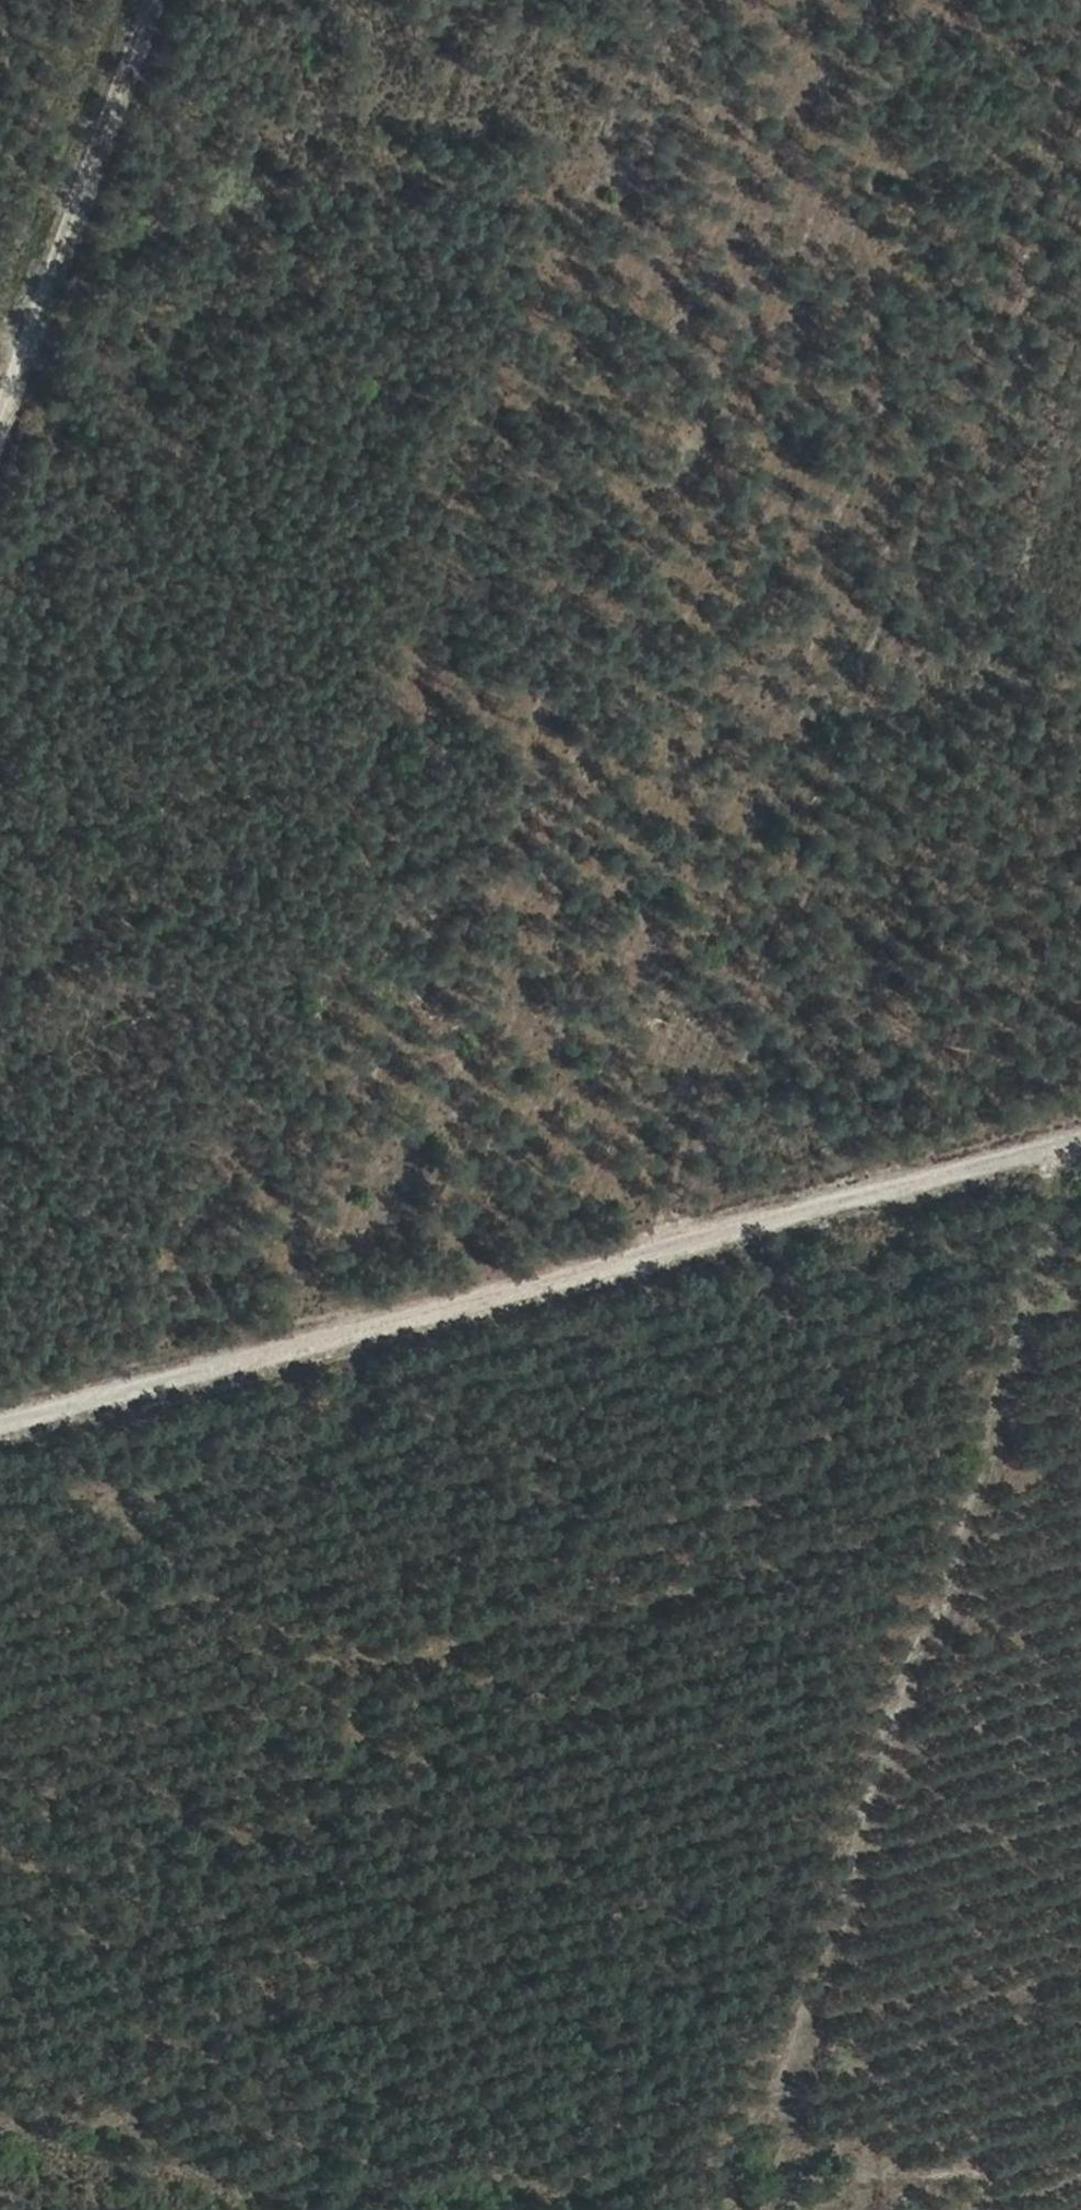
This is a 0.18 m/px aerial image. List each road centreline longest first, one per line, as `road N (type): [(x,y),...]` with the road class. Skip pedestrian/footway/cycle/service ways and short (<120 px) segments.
road 1 (track): [(0,1422),(1080,1138)]
road 2 (track): [(739,2209),(1080,1176)]
road 3 (track): [(0,454),(169,0)]

